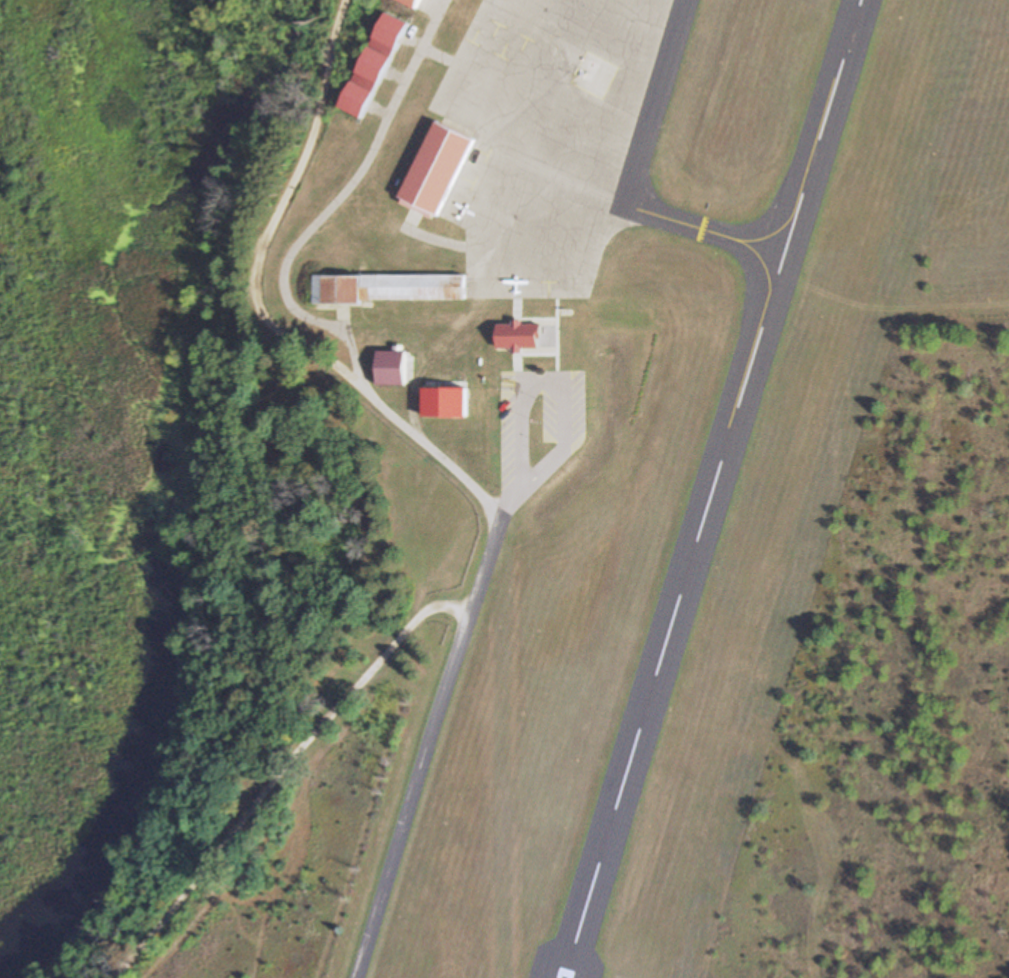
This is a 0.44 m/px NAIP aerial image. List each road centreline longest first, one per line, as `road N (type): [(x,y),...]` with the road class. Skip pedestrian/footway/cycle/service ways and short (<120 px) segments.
road 1 (residential): [(359,977),(524,455),(543,421),(585,385),(590,348)]
road 2 (residential): [(365,382),(278,336),(259,308),(261,266),(324,104),(351,0)]

